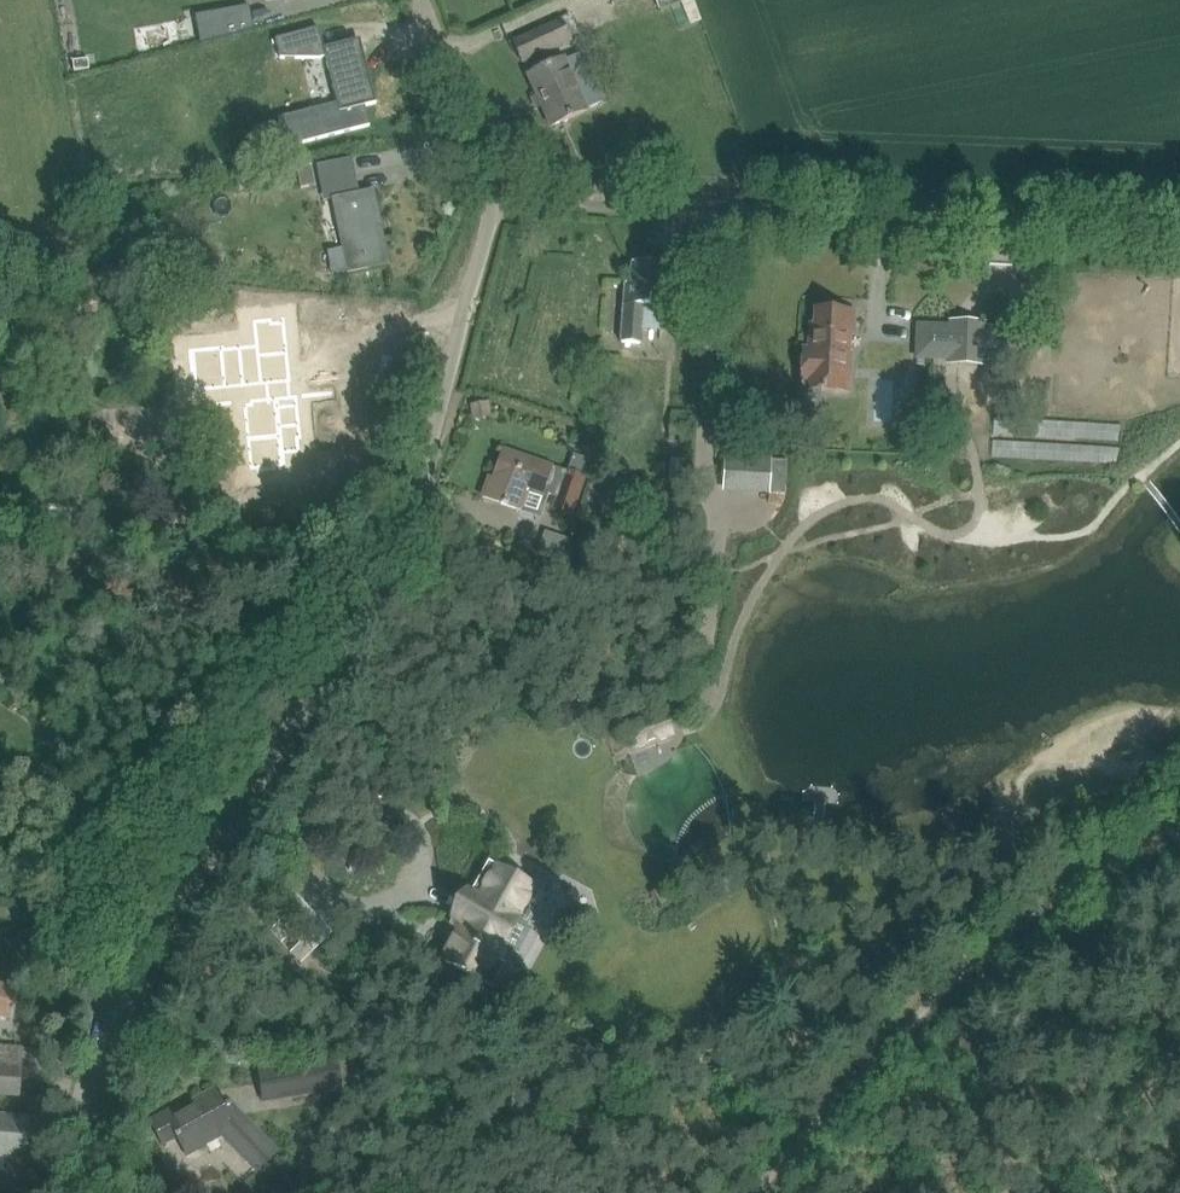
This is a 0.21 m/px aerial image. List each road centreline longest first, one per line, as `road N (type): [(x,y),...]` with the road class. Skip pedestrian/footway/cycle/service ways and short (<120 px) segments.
road 1 (unclassified): [(77,1192),(99,1092),(139,971),(187,882),(333,668),(417,497),(498,193)]
road 2 (residential): [(1071,230),(498,193)]
road 3 (track): [(754,1192),(980,961),(1032,918),(1179,836)]
road 4 (unclassified): [(498,193),(425,0)]

